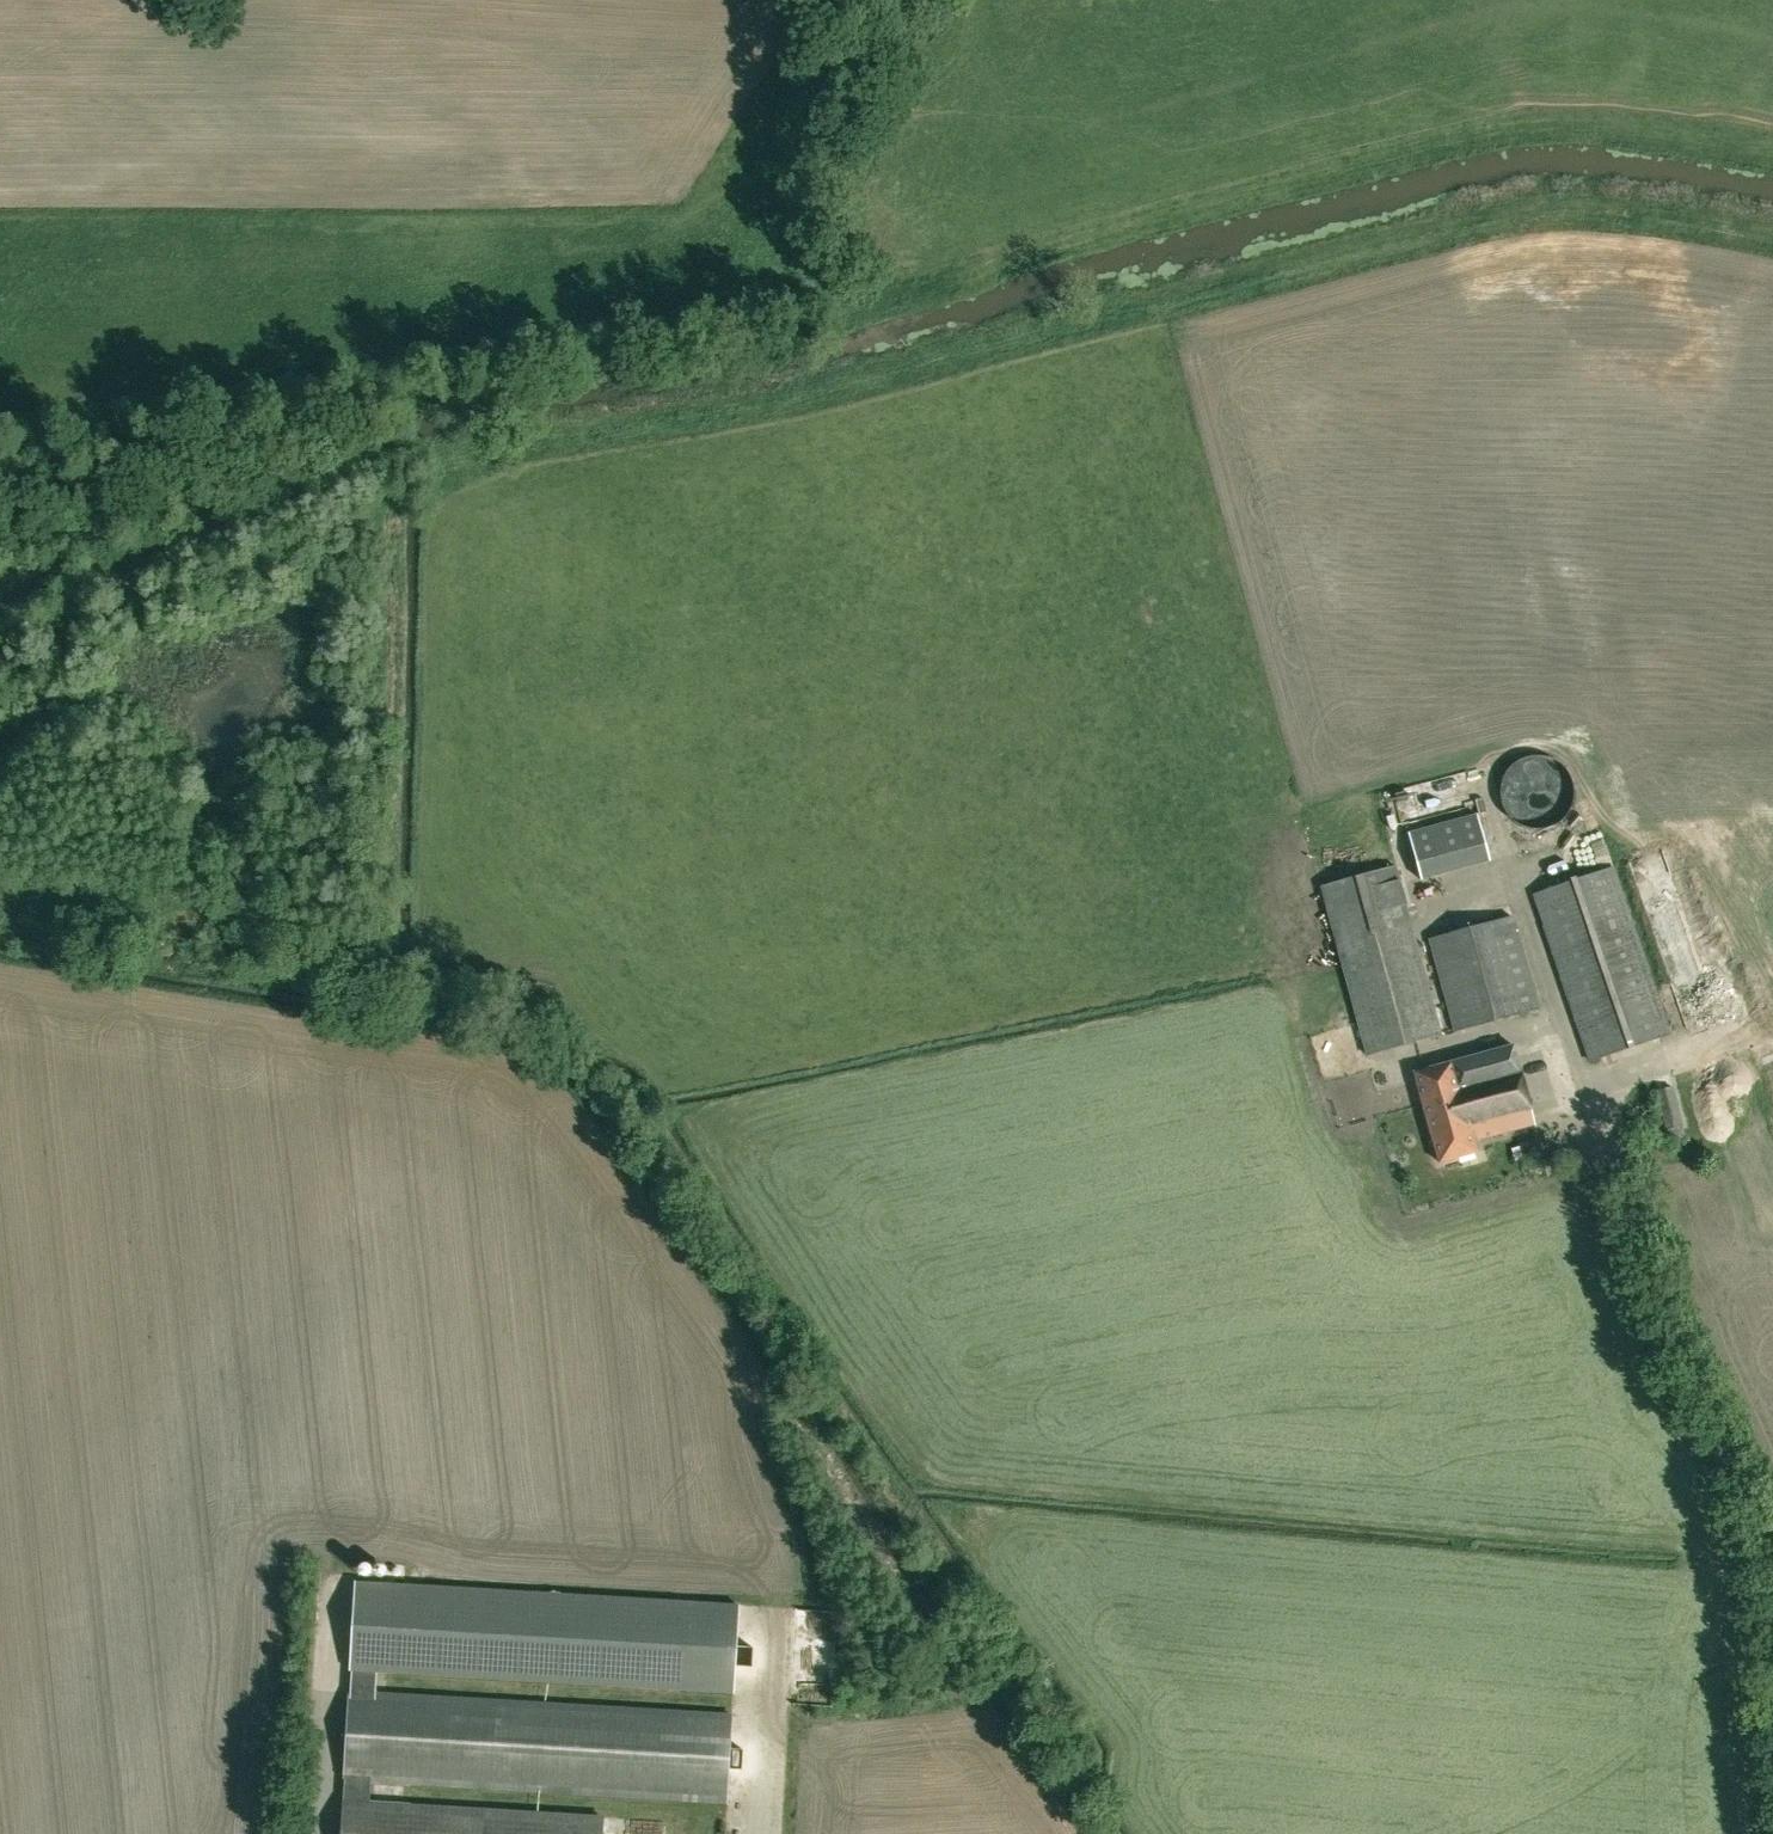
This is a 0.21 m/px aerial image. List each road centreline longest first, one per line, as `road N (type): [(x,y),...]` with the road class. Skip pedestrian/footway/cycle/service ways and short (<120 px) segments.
road 1 (unclassified): [(1772,1786),(1729,1471),(1607,1170)]

